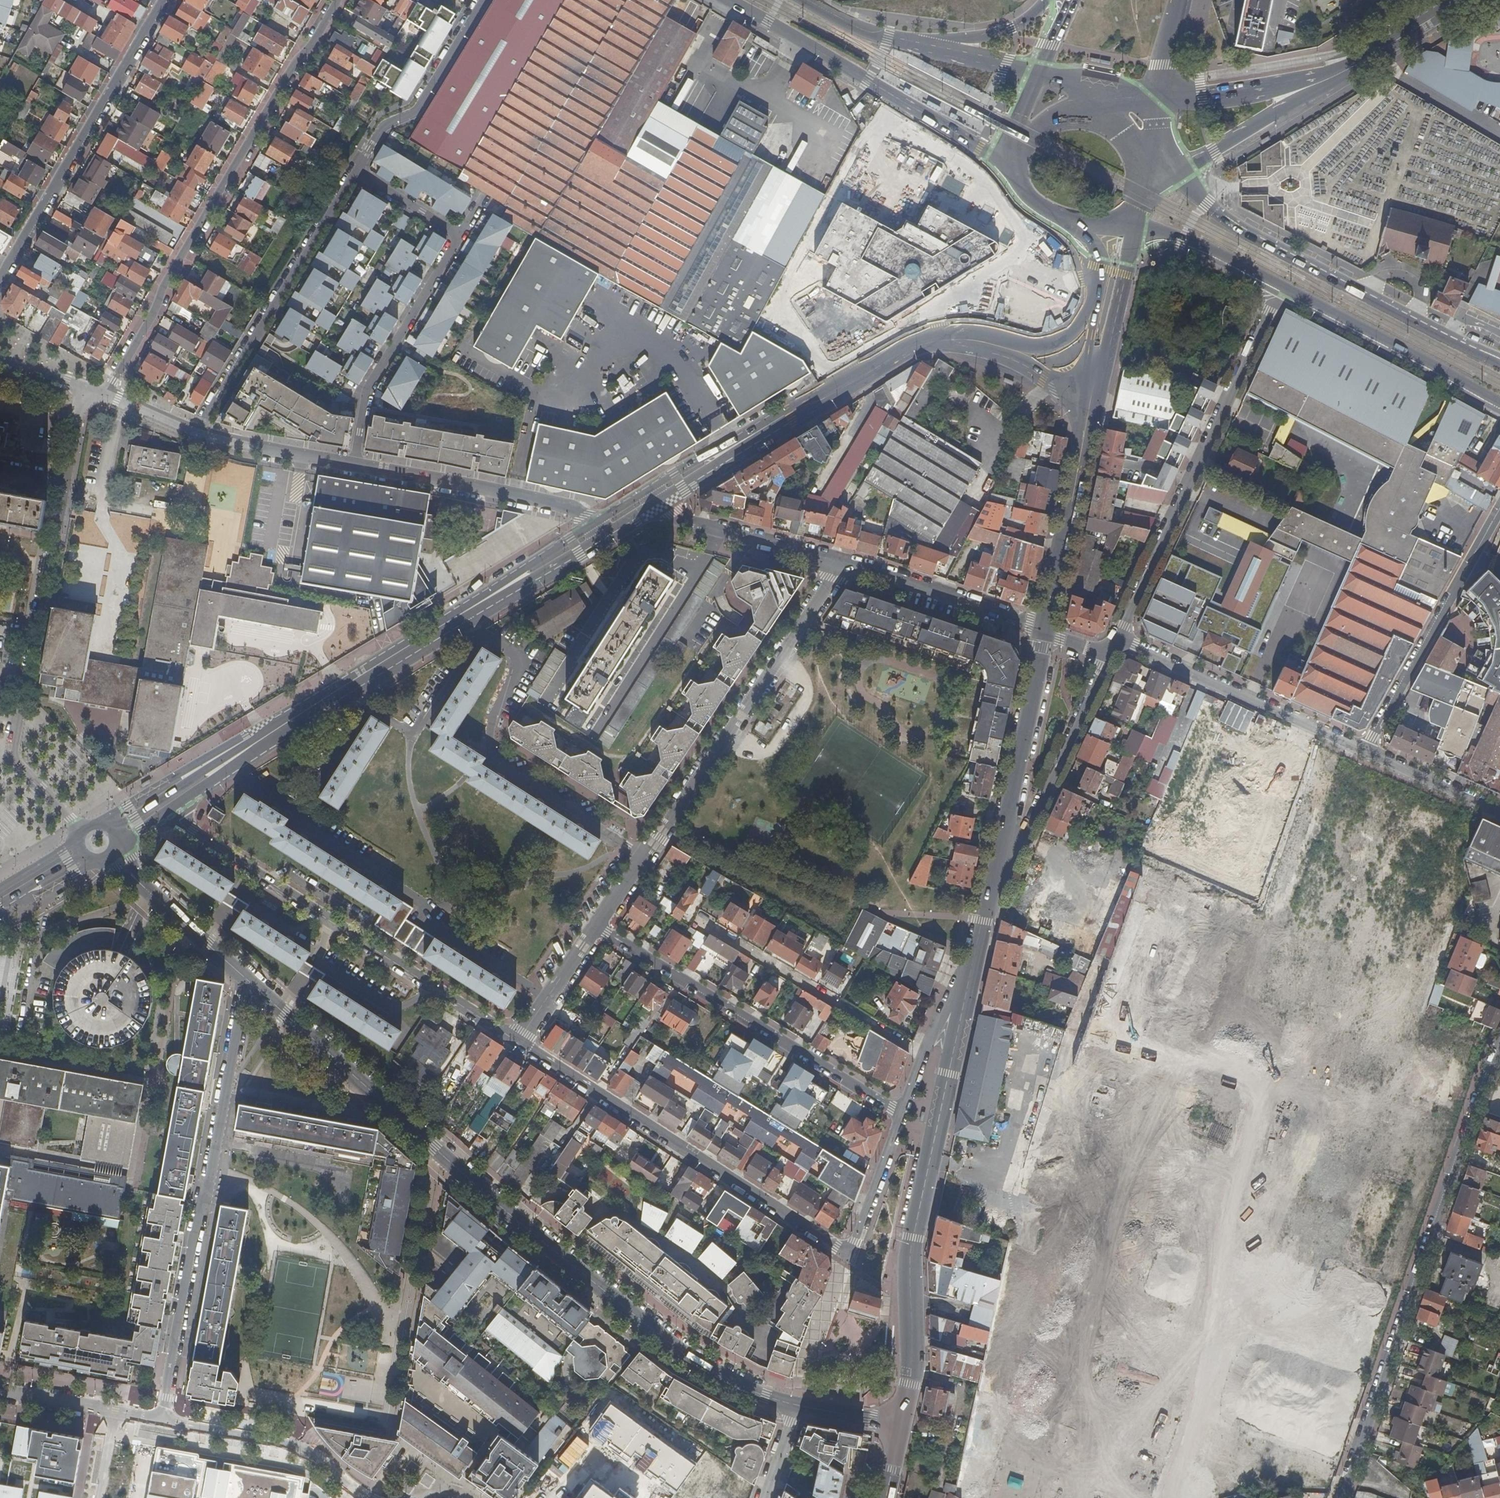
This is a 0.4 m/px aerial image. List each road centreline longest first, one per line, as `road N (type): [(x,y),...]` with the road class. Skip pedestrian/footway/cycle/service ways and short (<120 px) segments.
road 1 (residential): [(245,976),(435,1149),(692,1362),(798,1408)]
road 2 (residential): [(900,1112),(847,1255),(516,1044)]
road 3 (secondary): [(155,811),(603,531)]
road 4 (residential): [(1363,752),(1286,972),(1233,1229)]
road 5 (residential): [(337,0),(105,394)]
road 6 (residential): [(163,1419),(245,976)]
road 7 (residential): [(597,926),(840,566)]
road 8 (residential): [(155,811),(516,1044)]
road 9 (primary): [(1499,365),(1244,233),(1149,167)]
road 10 (residential): [(1115,640),(1281,285)]
road 11 (residential): [(66,478),(14,753),(86,832)]
road 12 (secondary): [(657,497),(911,348),(971,340),(999,347)]
road 13 (residential): [(597,926),(900,1112)]
road 14 (residential): [(0,283),(166,0)]
road 15 (primary): [(729,0),(1002,165)]
road 16 (residential): [(1233,1229),(933,1147)]
road 17 (residential): [(353,172),(194,437)]
road 18 (residential): [(902,1426),(1185,1461)]
road 19 (primary): [(902,1426),(911,1245),(933,1147)]
road 20 (residential): [(1499,508),(1363,752)]
road 21 (residential): [(1115,640),(1363,752)]
road 22 (residential): [(355,464),(573,507),(603,531)]
road 23 (residential): [(355,464),(368,389),(460,236)]
road 24 (primary): [(1281,285),(1499,401)]
road 25 (residential): [(716,929),(924,1056)]
road 26 (primary): [(1041,629),(1092,393)]
road 27 (residential): [(1419,1276),(1499,1052)]
road 28 (residential): [(163,1419),(295,1445),(366,1497)]
road 29 (residential): [(353,172),(379,130),(417,110),(483,0)]
road 30 (residential): [(1006,841),(1029,829),(1108,656)]
road 31 (primary): [(1006,841),(1041,629)]
road 32 (residential): [(1041,629),(840,566)]
road 33 (residential): [(840,566),(678,520),(657,497)]
road 34 (secondary): [(1149,167),(1192,164),(1324,81)]
road 35 (residential): [(1419,1276),(1233,1229)]
road 36 (primary): [(933,1147),(972,965)]
road 37 (residential): [(111,848),(245,976)]
road 38 (secondary): [(1324,81),(1149,103)]
road 39 (residential): [(1199,1391),(1364,1431)]
road 40 (primary): [(1092,393),(1135,232)]
road 41 (residential): [(1233,1229),(1199,1391)]
road 42 (residential): [(1364,1431),(1419,1276)]
road 43 (residential): [(194,437),(355,464)]
road 44 (primary): [(1048,0),(991,36),(896,39)]
road 45 (secondary): [(1324,81),(1460,0)]
road 46 (primary): [(1135,232),(1171,235),(1281,285)]
road 47 (residential): [(1363,752),(1499,815)]
road 48 (primary): [(1036,72),(896,39)]
road 49 (residential): [(516,1044),(597,926)]
road 50 (primary): [(972,965),(1006,841)]
road 51 (residential): [(460,236),(353,172)]

